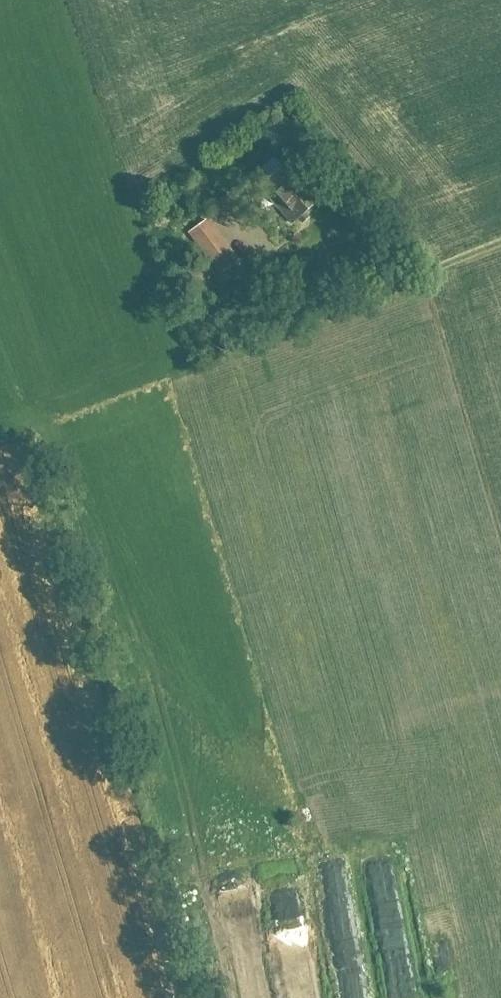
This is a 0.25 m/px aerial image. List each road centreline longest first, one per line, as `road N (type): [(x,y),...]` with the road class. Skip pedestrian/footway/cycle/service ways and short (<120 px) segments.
road 1 (track): [(500,251),(345,310),(308,305),(289,282)]

